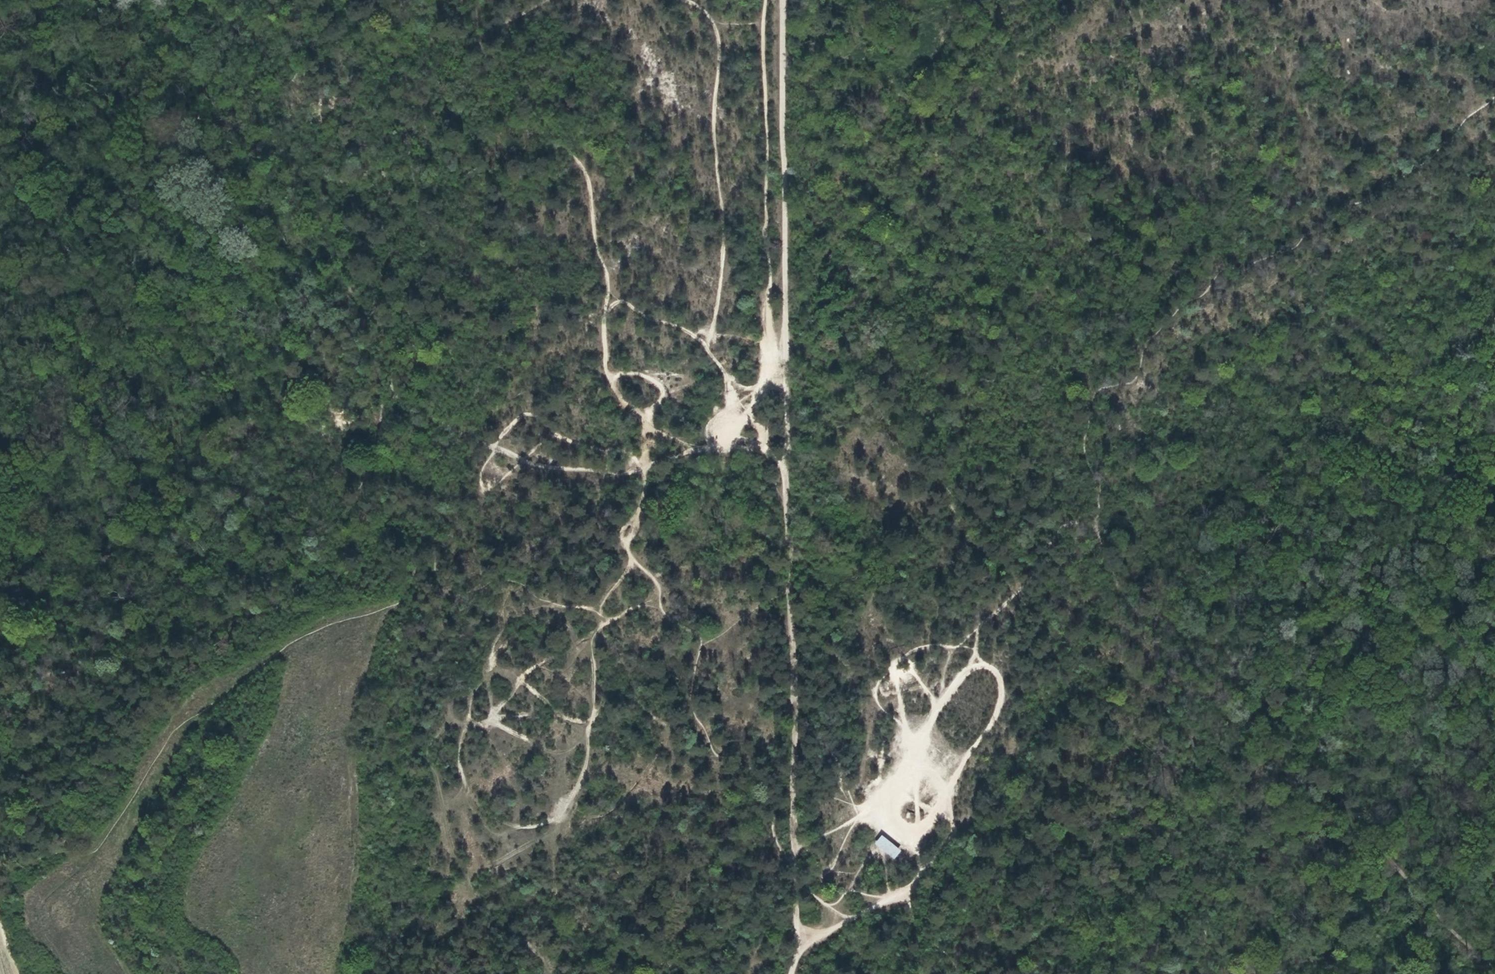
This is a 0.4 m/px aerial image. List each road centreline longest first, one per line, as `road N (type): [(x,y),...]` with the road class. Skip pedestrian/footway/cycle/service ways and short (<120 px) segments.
road 1 (track): [(782,0),(782,465),(801,944),(792,973)]
road 2 (track): [(857,818),(893,795),(932,718),(966,672),(990,668),(1001,681),(998,708),(934,818)]

